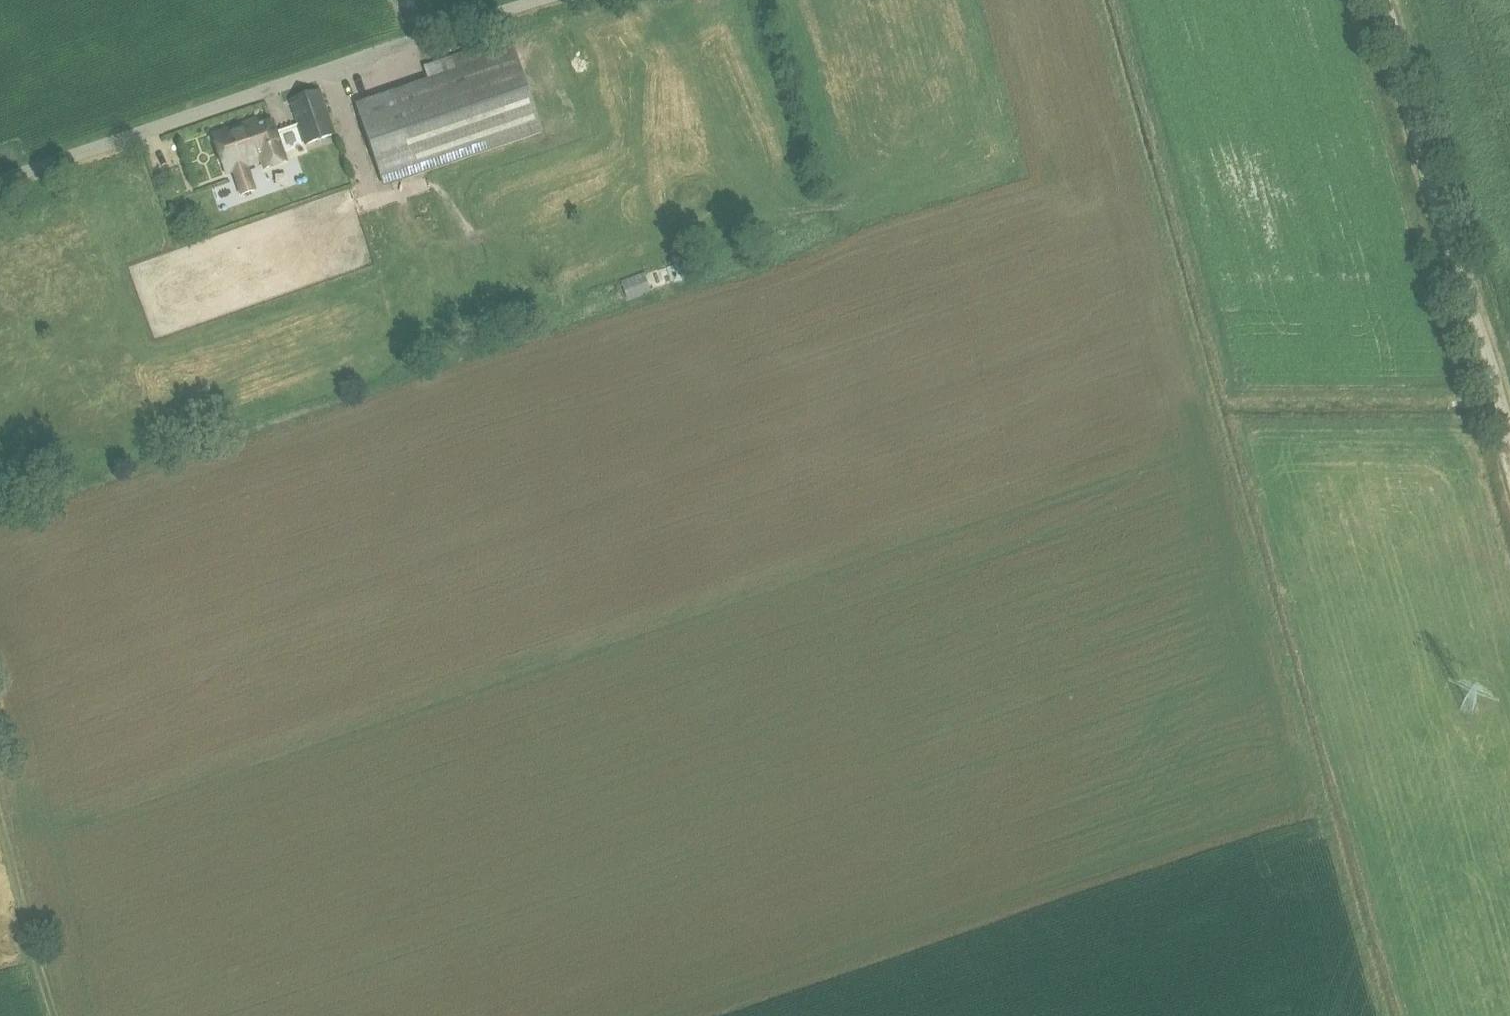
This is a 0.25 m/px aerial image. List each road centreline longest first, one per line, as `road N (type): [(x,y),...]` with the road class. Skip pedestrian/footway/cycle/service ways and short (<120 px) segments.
road 1 (unclassified): [(0,180),(548,0)]
road 2 (track): [(1509,465),(1377,0)]
road 3 (track): [(55,1015),(0,822)]

